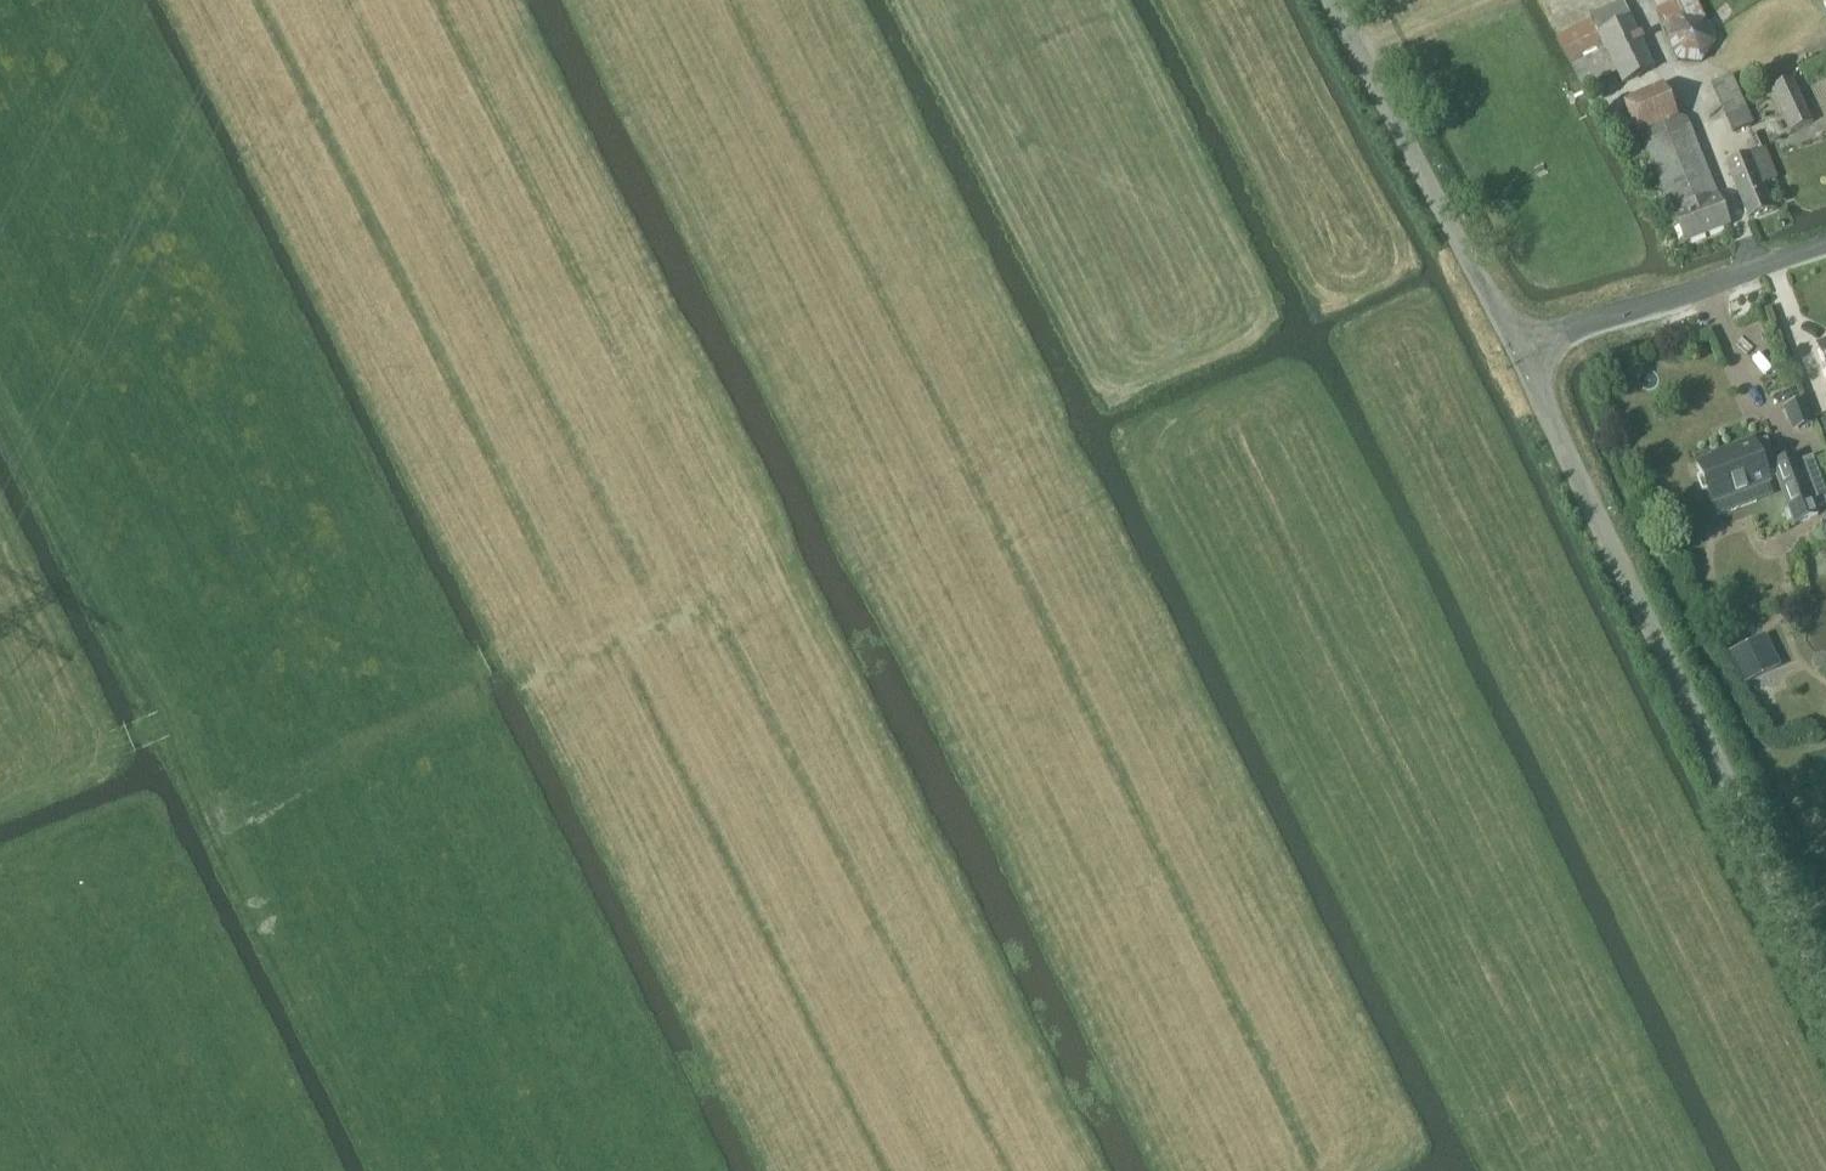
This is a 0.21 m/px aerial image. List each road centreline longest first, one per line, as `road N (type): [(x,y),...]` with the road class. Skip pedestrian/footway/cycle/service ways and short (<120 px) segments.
road 1 (unclassified): [(1825,978),(1517,351)]
road 2 (unclassified): [(1517,351),(1336,0)]
road 3 (unclassified): [(1517,351),(1825,249)]

